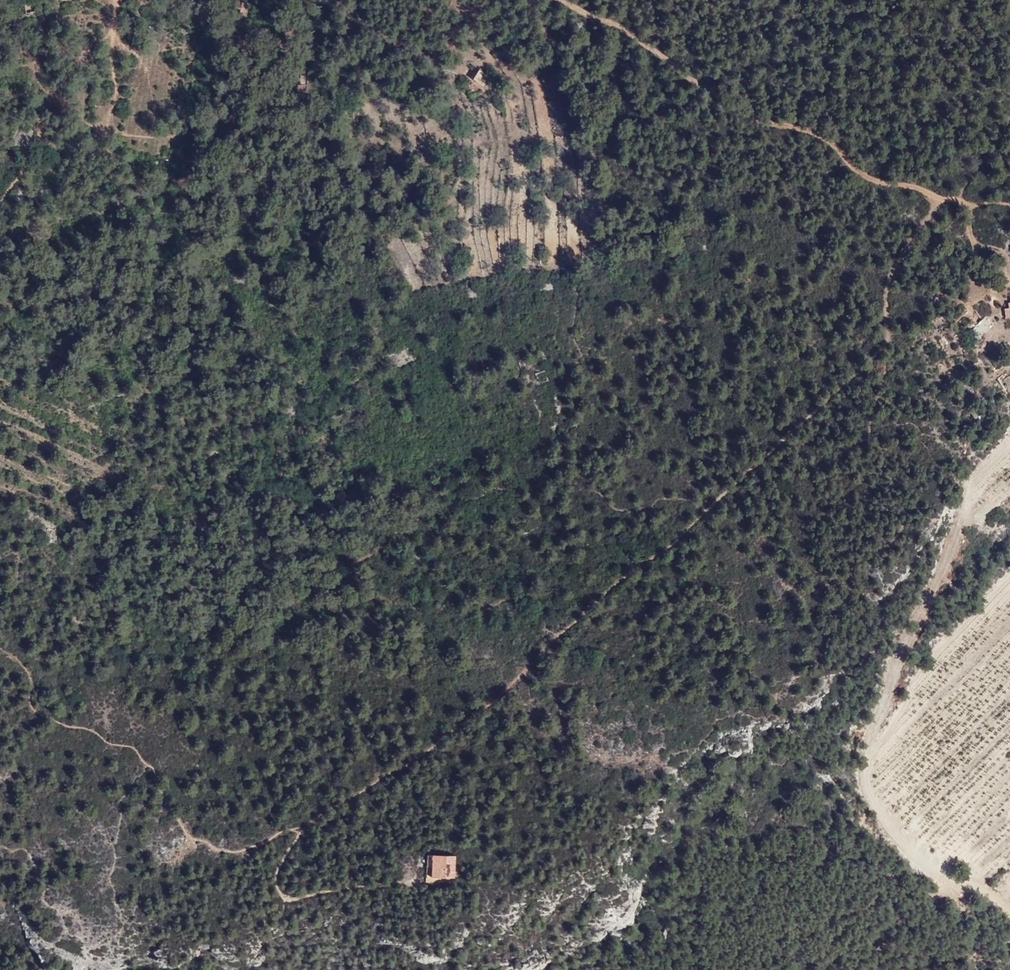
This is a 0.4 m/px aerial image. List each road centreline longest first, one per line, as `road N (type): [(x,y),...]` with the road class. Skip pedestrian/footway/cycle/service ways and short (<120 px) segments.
road 1 (track): [(1009,205),(880,185),(819,134),(720,106),(625,30),(562,0)]

